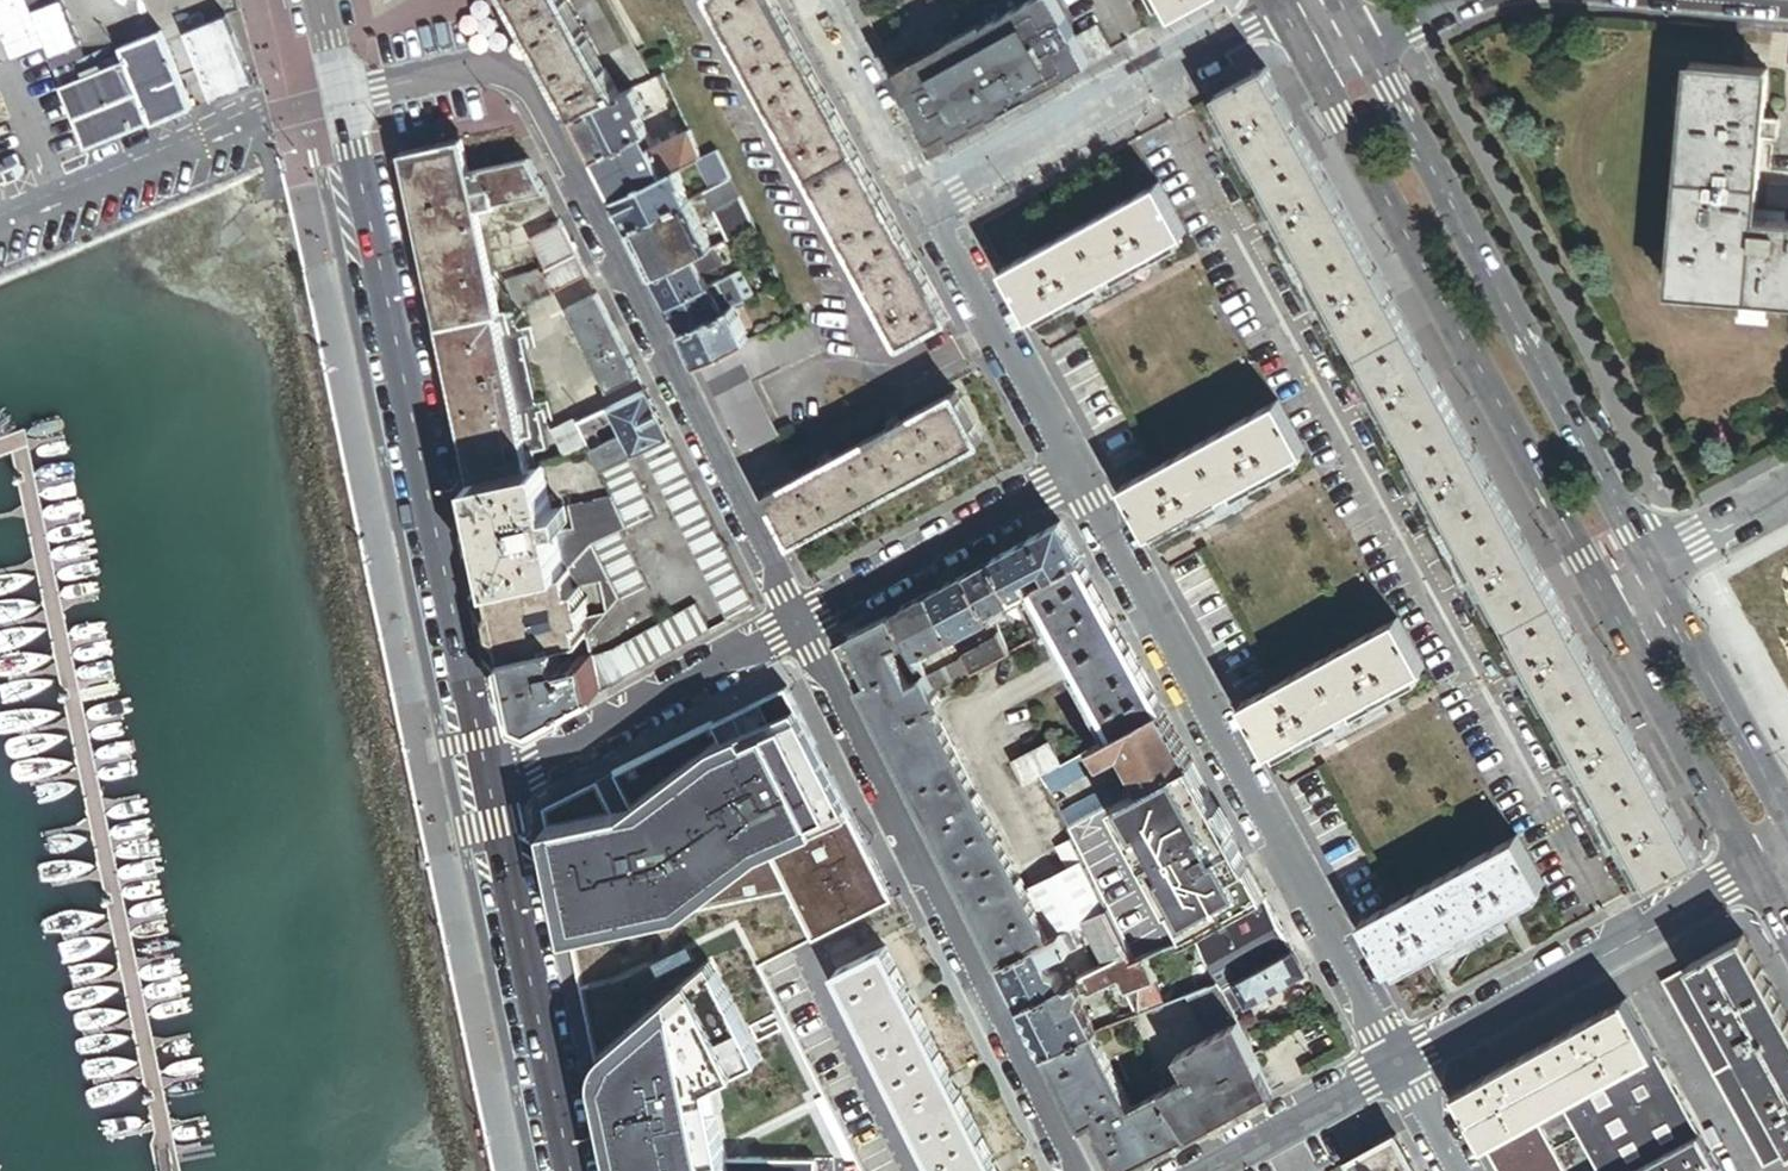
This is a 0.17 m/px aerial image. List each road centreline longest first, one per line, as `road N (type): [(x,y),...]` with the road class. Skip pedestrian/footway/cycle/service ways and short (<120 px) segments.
road 1 (residential): [(799,622),(529,89),(509,72),(482,69),(343,101)]
road 2 (residential): [(343,101),(494,789)]
road 3 (residential): [(1074,472),(1394,1068)]
road 4 (residential): [(1069,1170),(799,622)]
road 5 (primary): [(1651,567),(1367,49)]
road 6 (primary): [(1321,76),(1605,593)]
road 7 (residential): [(1757,870),(1394,1068)]
road 8 (residential): [(1284,10),(932,205)]
road 9 (residential): [(494,789),(569,1170)]
road 10 (residential): [(494,789),(799,622)]
road 11 (primary): [(1605,593),(1757,870)]
road 12 (residential): [(799,622),(1074,472)]
road 13 (residential): [(932,205),(1074,472)]
road 14 (primary): [(1787,819),(1651,567)]
road 15 (residential): [(819,0),(932,205)]
road 16 (residential): [(1394,1068),(1205,1170)]
road 17 (secondary): [(1787,492),(1651,567)]

